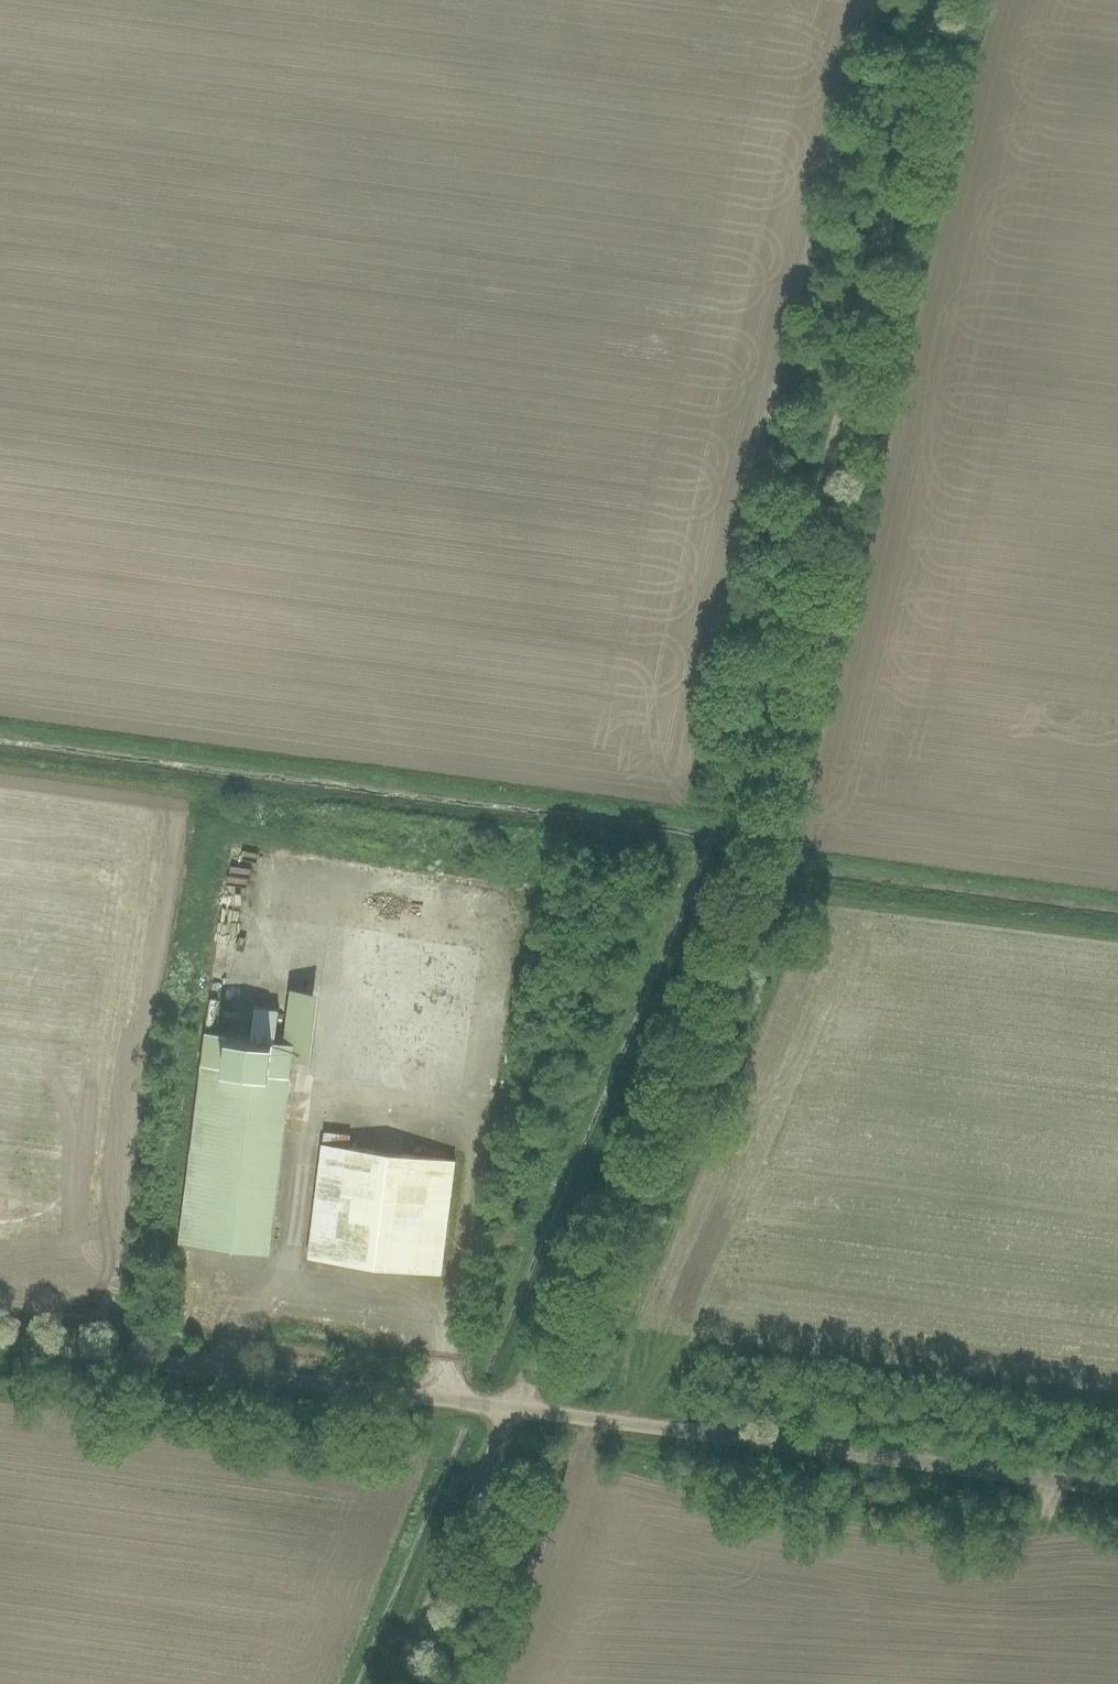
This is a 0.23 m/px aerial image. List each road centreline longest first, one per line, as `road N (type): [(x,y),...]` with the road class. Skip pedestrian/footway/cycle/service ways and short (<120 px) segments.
road 1 (track): [(944,0),(740,888),(405,1683)]
road 2 (track): [(1117,1487),(0,1340)]
road 3 (track): [(442,1397),(487,1130),(313,1132),(282,1301)]
road 4 (track): [(282,1301),(454,1330)]

